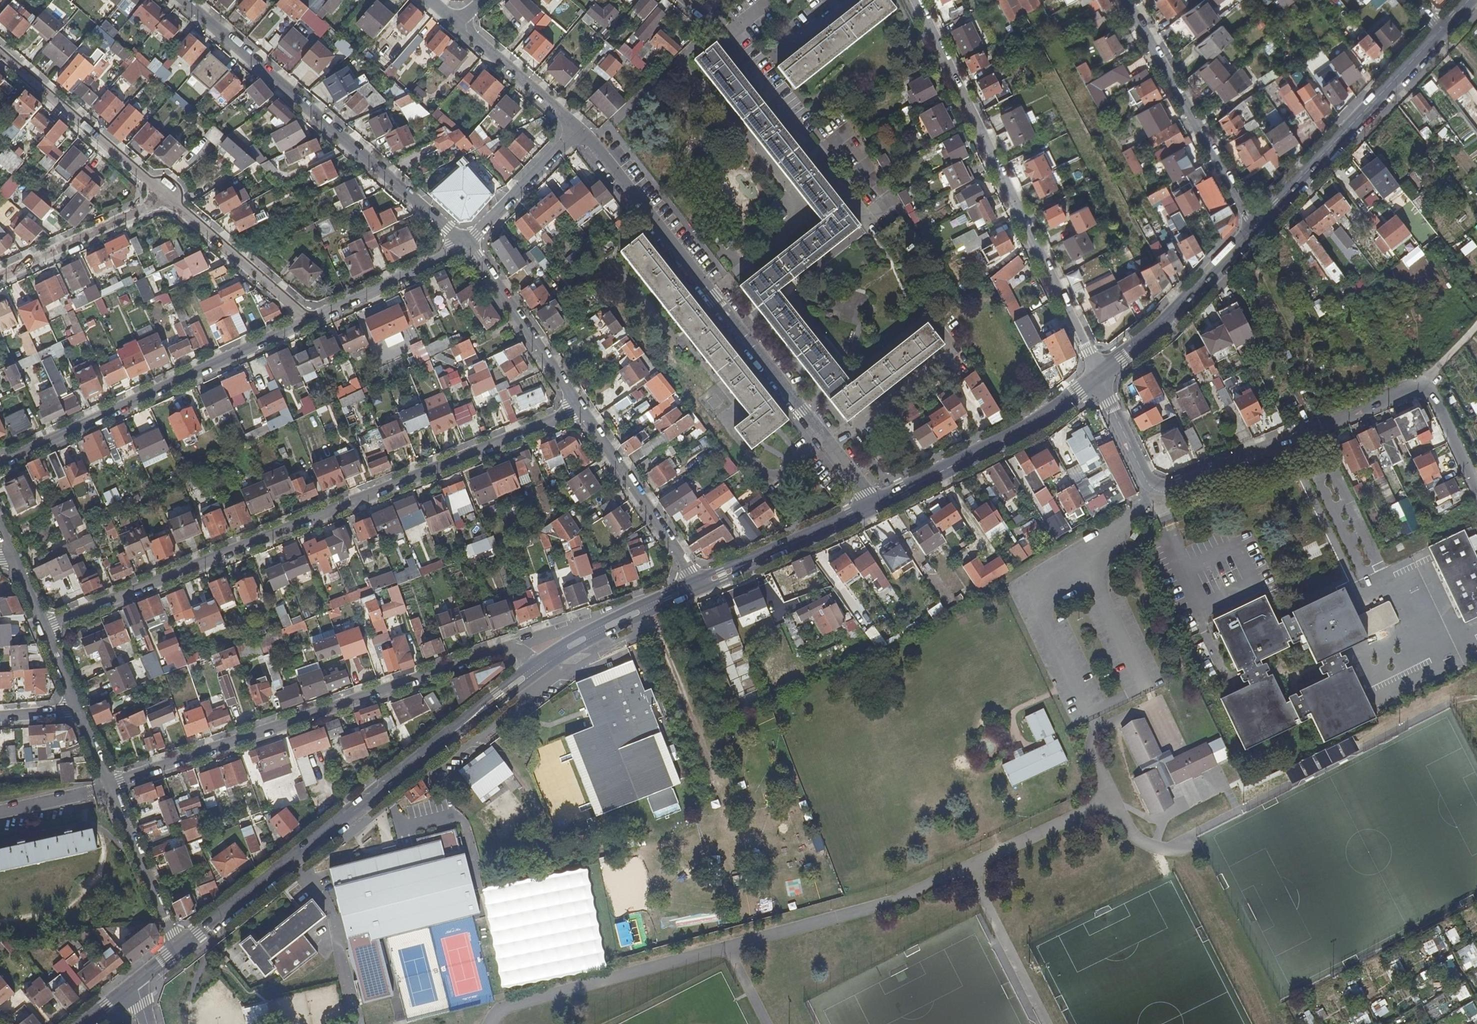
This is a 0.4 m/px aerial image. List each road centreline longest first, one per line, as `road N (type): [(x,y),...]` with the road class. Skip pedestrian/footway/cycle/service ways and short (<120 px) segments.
road 1 (residential): [(581,407),(43,627)]
road 2 (residential): [(873,505),(579,126)]
road 3 (tertiary): [(181,945),(499,694),(544,650)]
road 4 (residential): [(109,785),(527,640),(544,650)]
road 5 (residential): [(919,0),(1100,379)]
road 6 (residential): [(1476,491),(1425,382),(1176,483),(1156,484)]
road 7 (residential): [(467,244),(180,0)]
road 8 (residential): [(0,464),(310,320)]
road 9 (tertiary): [(1255,228),(1440,32)]
road 10 (residential): [(1255,228),(1122,0)]
road 11 (tertiary): [(873,505),(1022,432),(1100,379)]
road 12 (residential): [(0,53),(170,196)]
road 13 (tertiary): [(1100,379),(1255,228)]
road 14 (residential): [(581,407),(697,584)]
road 15 (residential): [(467,244),(581,407)]
road 16 (tertiary): [(697,584),(873,505)]
road 17 (residential): [(0,277),(170,196)]
road 18 (residential): [(170,196),(310,320)]
road 19 (residential): [(181,945),(109,785)]
road 20 (residential): [(310,320),(467,244)]
road 21 (tertiary): [(544,650),(697,584)]
road 22 (residential): [(467,244),(579,126)]
road 23 (residential): [(579,126),(455,24)]
road 24 (residential): [(1156,484),(1145,476),(1100,379)]

